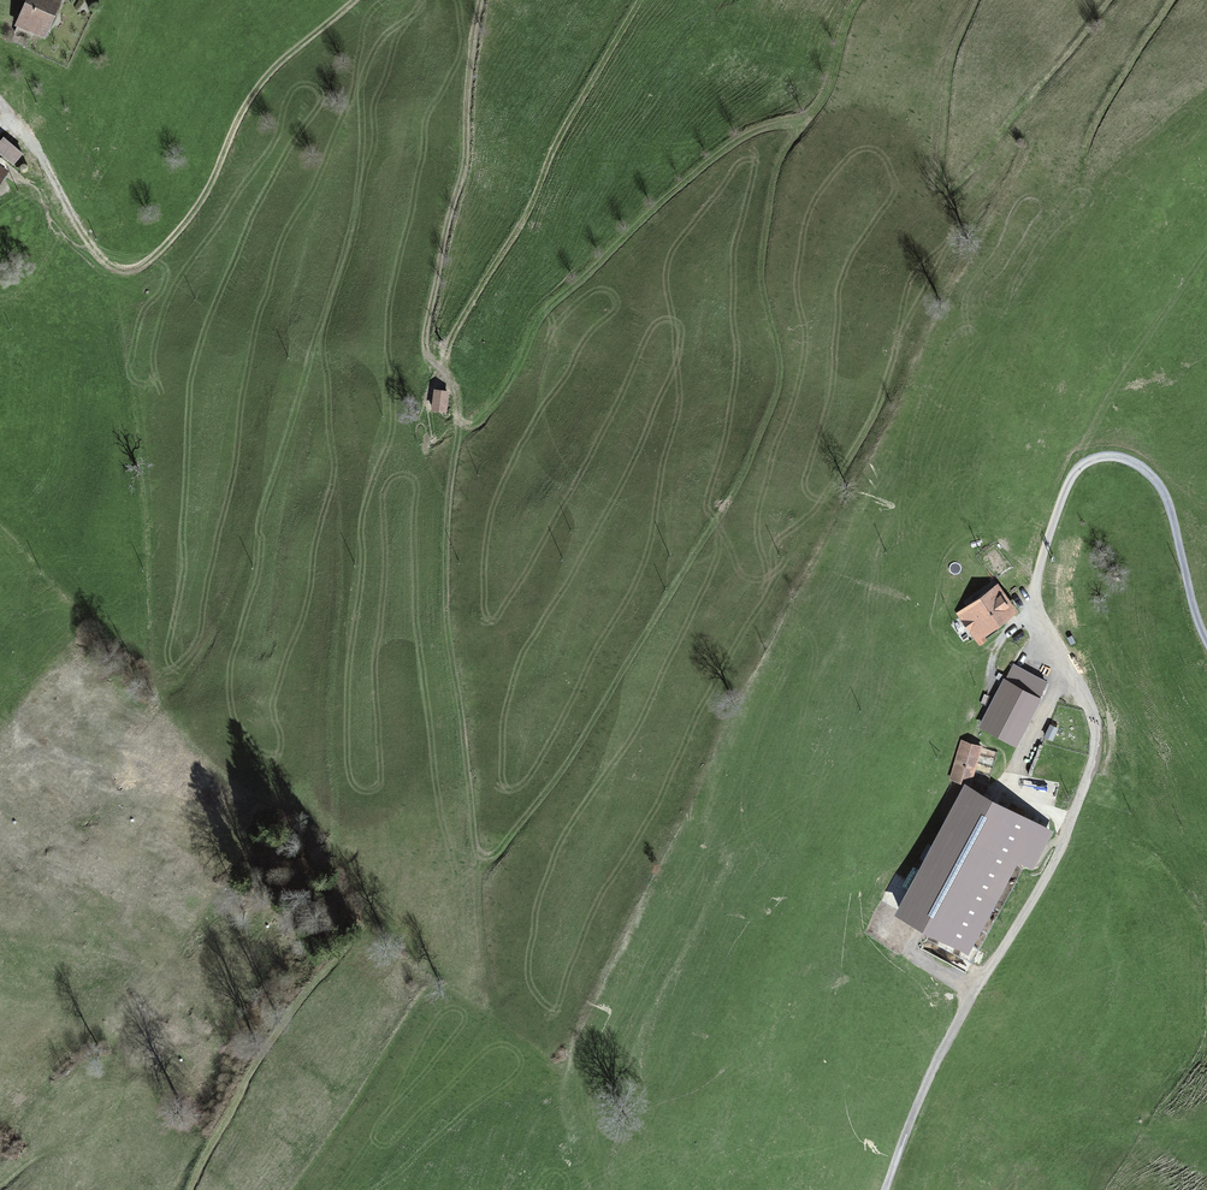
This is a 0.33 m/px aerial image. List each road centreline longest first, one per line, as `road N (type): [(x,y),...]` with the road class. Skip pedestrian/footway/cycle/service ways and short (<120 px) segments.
road 1 (track): [(857,0),(825,98),(783,150),(774,175),(760,267),(779,391),(748,465),(560,779),(492,859),(478,850),(450,640),(447,513),(459,426),(447,364)]
road 2 (track): [(1075,468),(1031,599),(1100,726),(1088,780),(1054,864),(979,985),(918,1108),(885,1189)]
road 3 (track): [(359,0),(282,61),(250,100),(213,193),(138,268),(107,263),(84,235),(55,174),(11,114)]
road 4 (track): [(459,426),(510,381),(537,320),(685,177),(750,131),(801,128)]
road 5 (track): [(447,364),(456,330),(500,263),(634,0)]
road 6 (track): [(447,364),(426,350),(425,331),(471,148),(473,53),(486,0)]
road 7 (track): [(345,949),(248,1075),(190,1189)]
road 8 (track): [(1206,638),(1162,485),(1114,454),(1075,468)]
road 9 (track): [(1206,250),(1121,376),(1075,468)]

